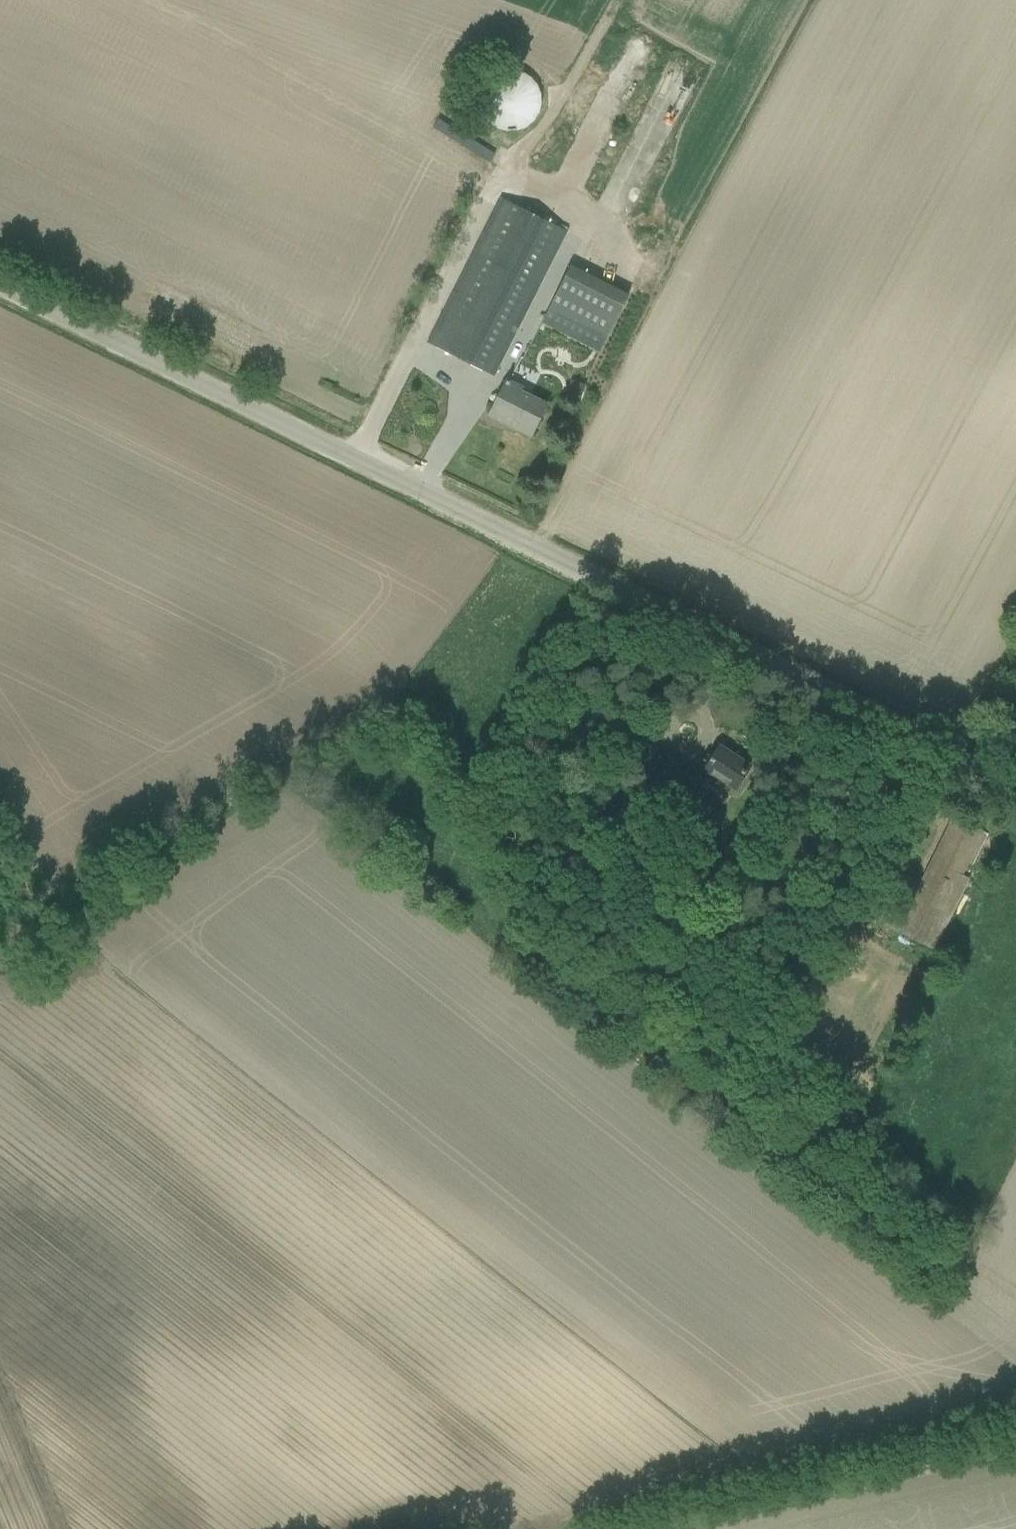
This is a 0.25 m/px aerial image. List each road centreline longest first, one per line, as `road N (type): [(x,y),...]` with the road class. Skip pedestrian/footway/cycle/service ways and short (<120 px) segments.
road 1 (unclassified): [(1015,767),(0,271)]
road 2 (track): [(651,1528),(1015,1441)]

